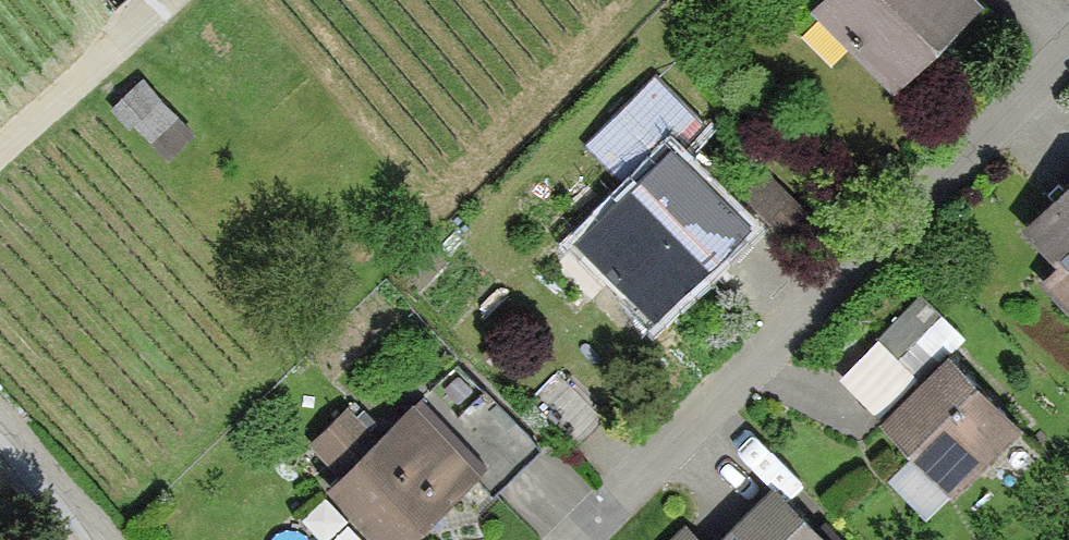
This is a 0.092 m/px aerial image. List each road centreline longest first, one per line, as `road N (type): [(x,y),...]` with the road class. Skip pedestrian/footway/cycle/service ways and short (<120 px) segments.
road 1 (residential): [(587,539),(1068,69)]
road 2 (track): [(182,0),(0,164)]
road 3 (residential): [(109,539),(0,421)]

